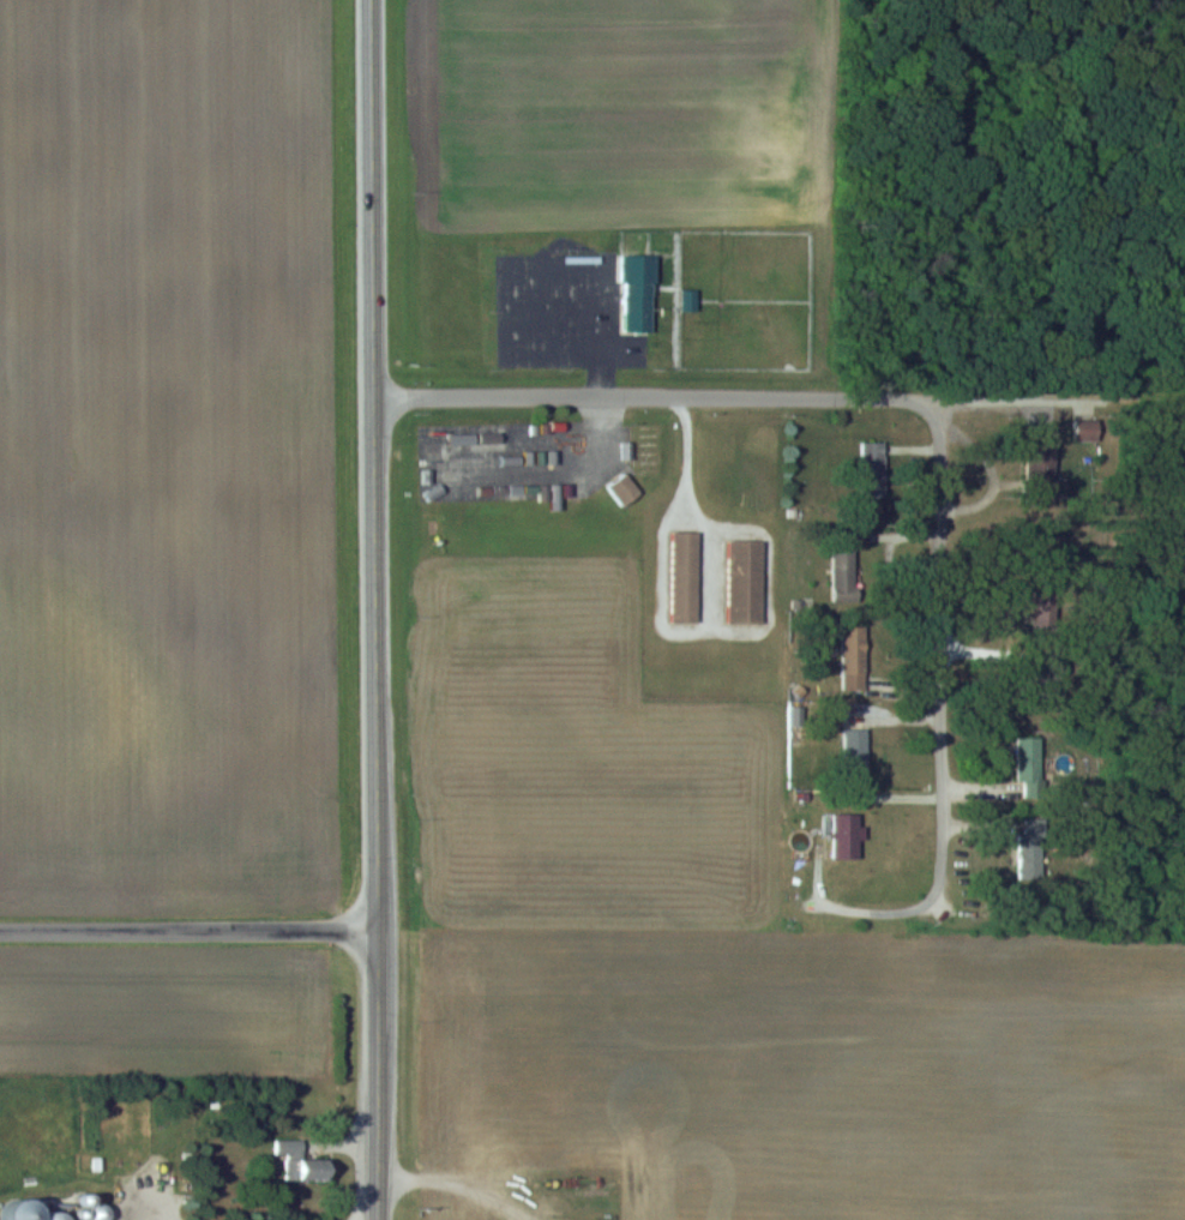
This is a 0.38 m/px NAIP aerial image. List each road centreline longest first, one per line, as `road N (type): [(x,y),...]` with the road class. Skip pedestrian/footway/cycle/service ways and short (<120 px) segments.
road 1 (primary): [(377,1219),(371,0)]
road 2 (residential): [(933,396),(944,872),(936,893),(919,903),(848,911),(820,905)]
road 3 (residential): [(374,397),(933,396)]
road 4 (residential): [(0,928),(379,931)]
road 5 (residential): [(933,396),(1064,397)]

